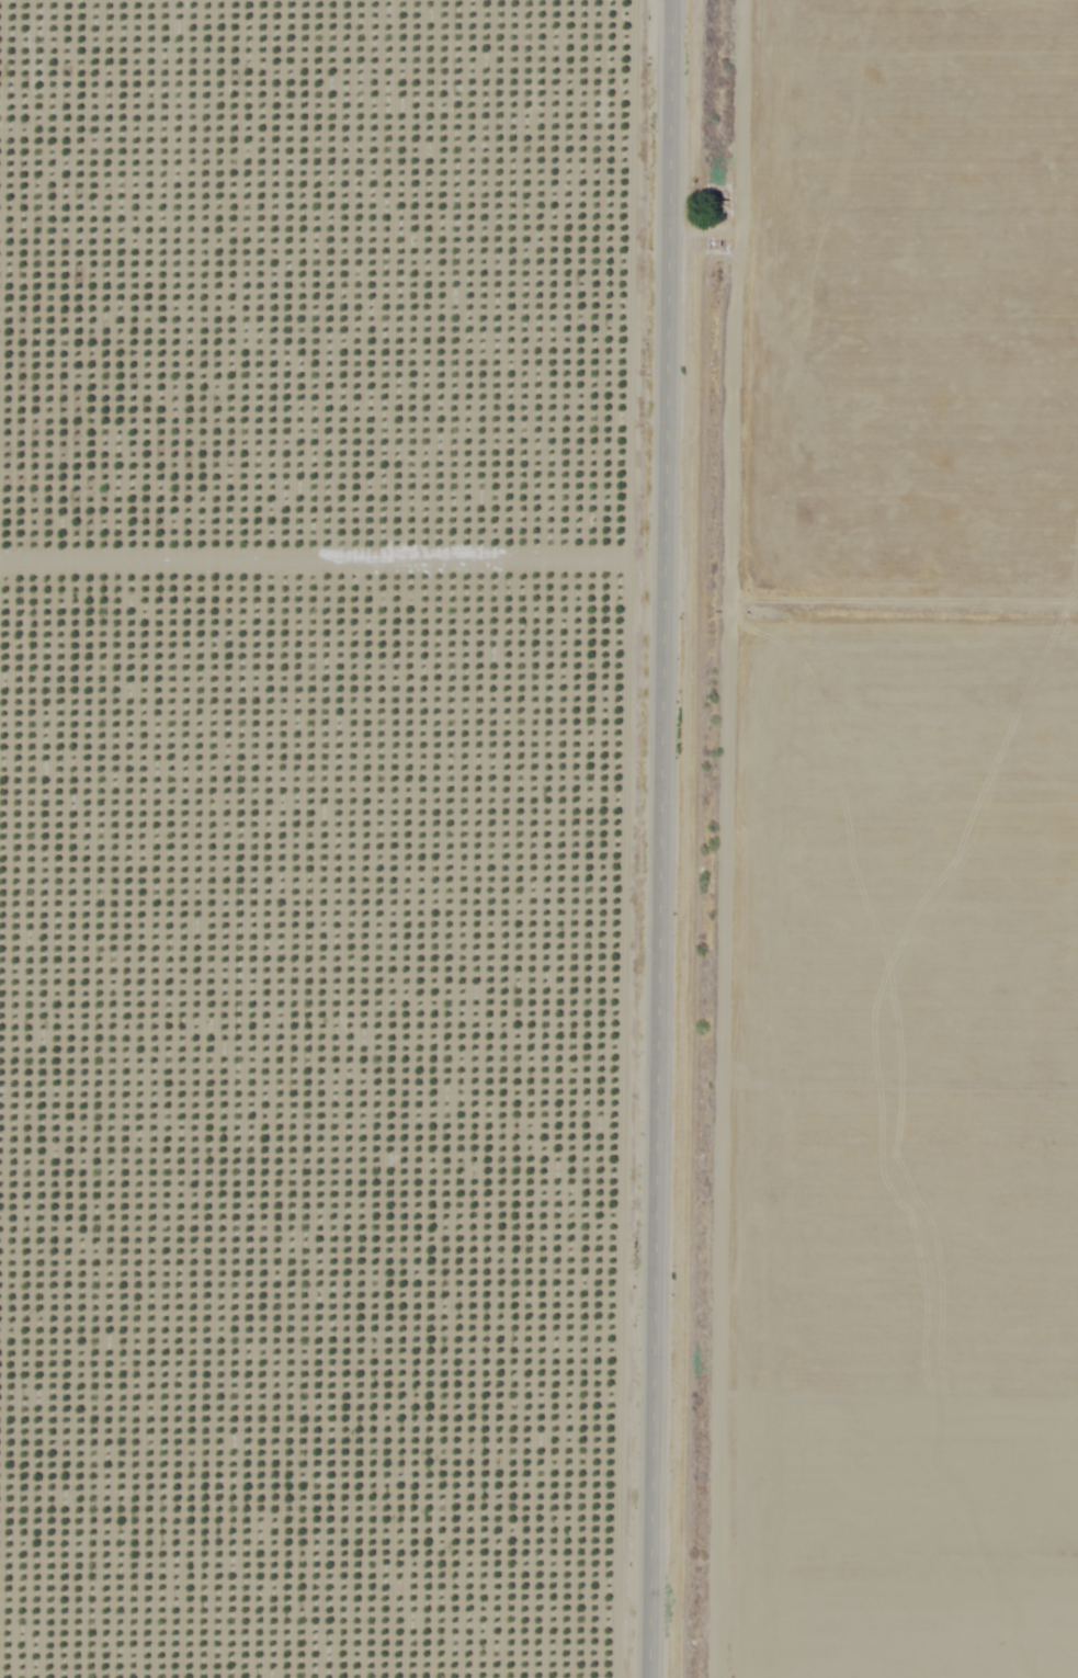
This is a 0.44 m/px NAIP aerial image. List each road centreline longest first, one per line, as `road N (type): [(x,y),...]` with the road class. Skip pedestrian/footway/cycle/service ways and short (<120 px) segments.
road 1 (tertiary): [(655,1677),(671,0)]

